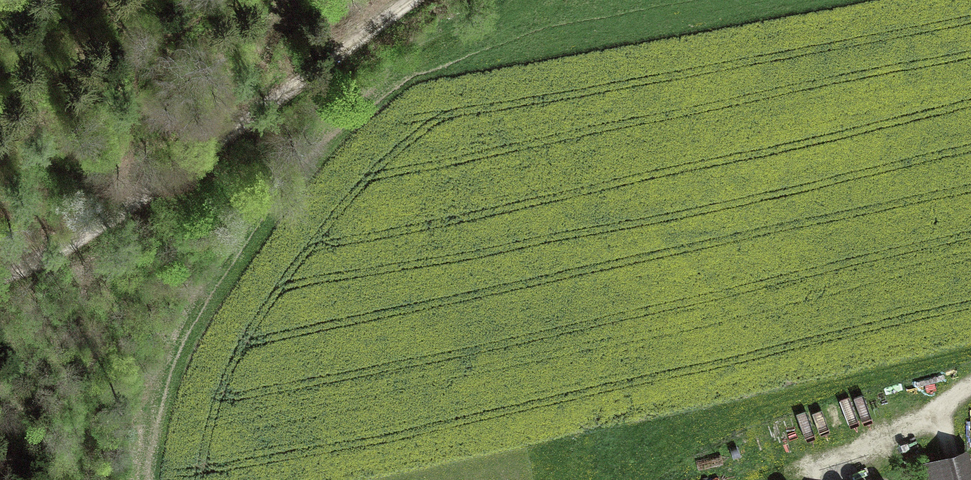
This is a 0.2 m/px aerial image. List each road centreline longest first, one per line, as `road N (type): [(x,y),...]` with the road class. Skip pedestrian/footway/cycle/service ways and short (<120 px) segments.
road 1 (track): [(408,0),(130,207)]
road 2 (track): [(938,420),(890,436),(829,473),(803,474)]
road 3 (track): [(130,207),(0,276)]

